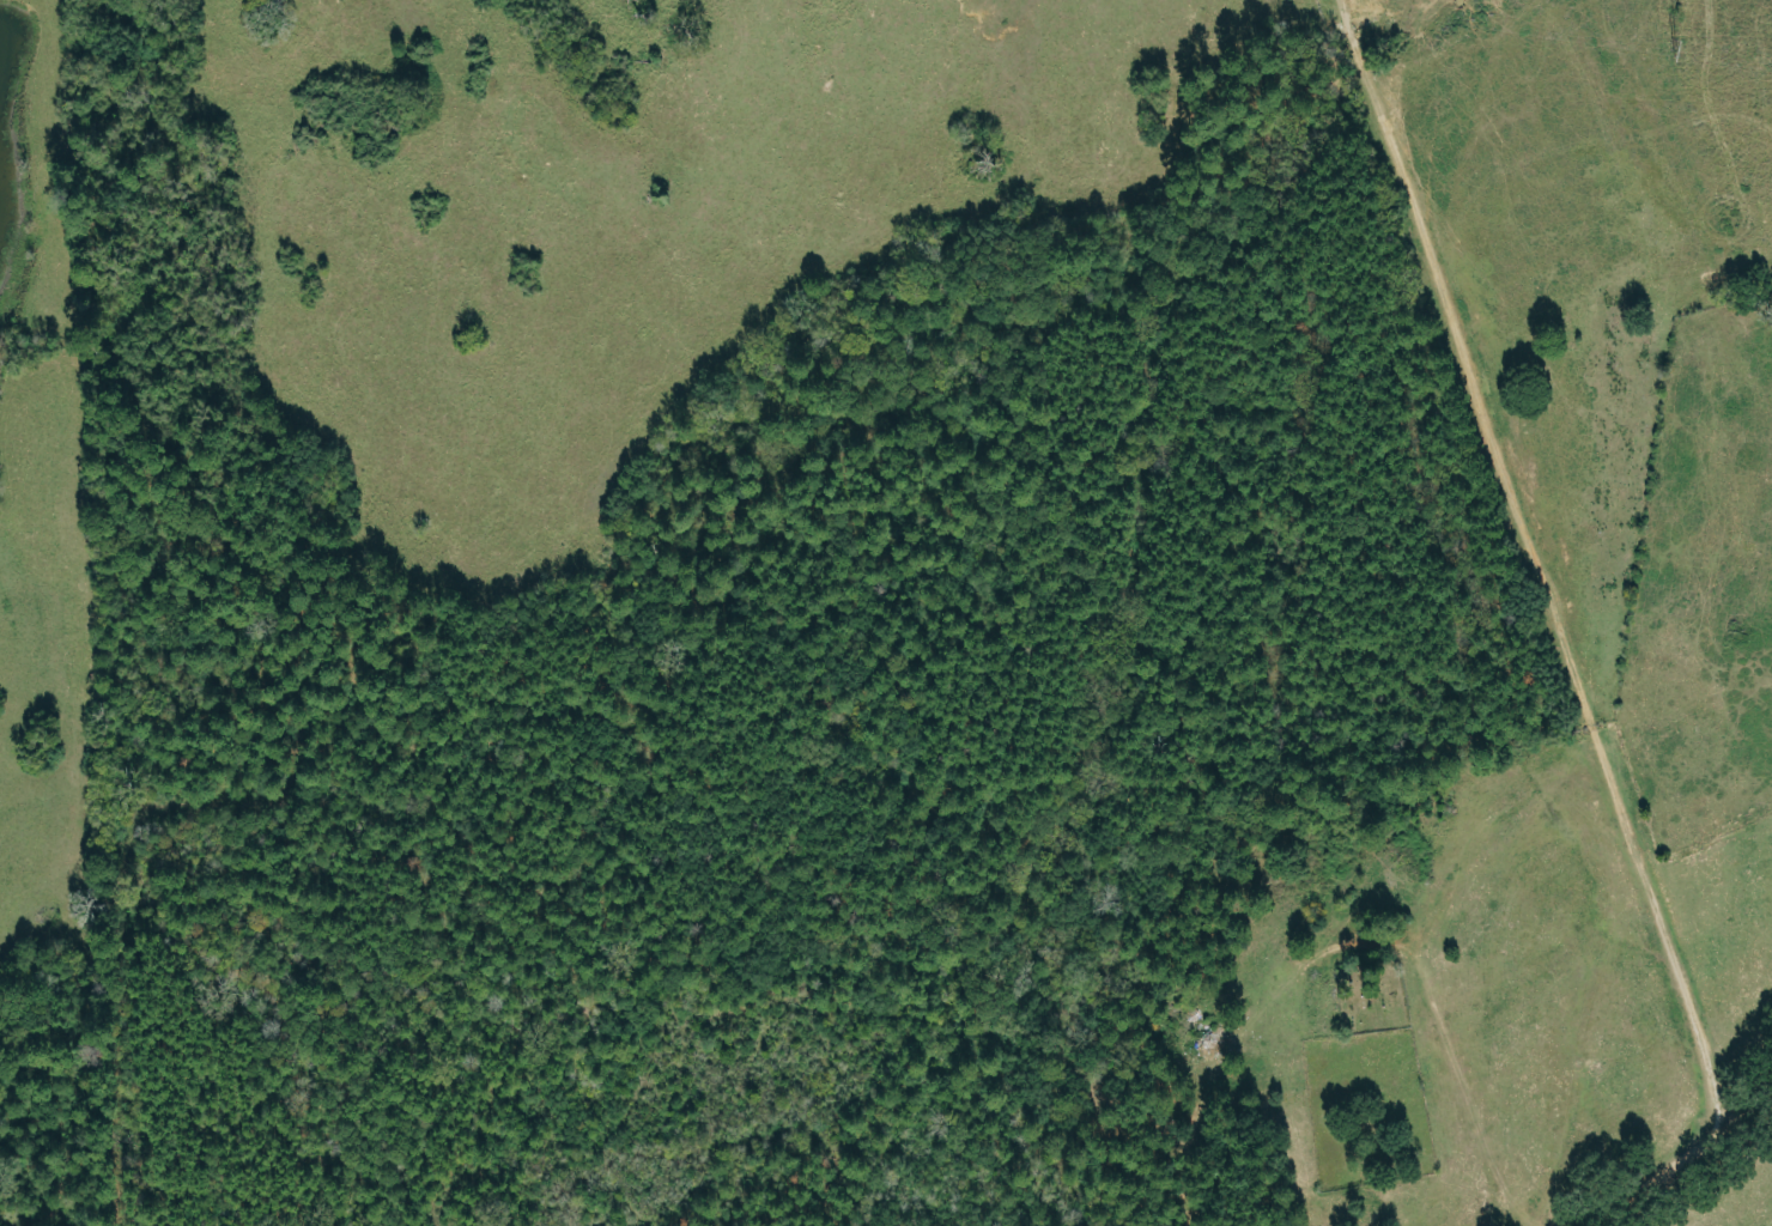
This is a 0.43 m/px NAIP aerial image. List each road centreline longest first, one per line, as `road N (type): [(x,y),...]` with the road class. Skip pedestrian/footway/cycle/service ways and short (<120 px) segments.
road 1 (residential): [(1589,1225),(1692,1154),(1709,1113),(1687,1007),(1598,761)]

